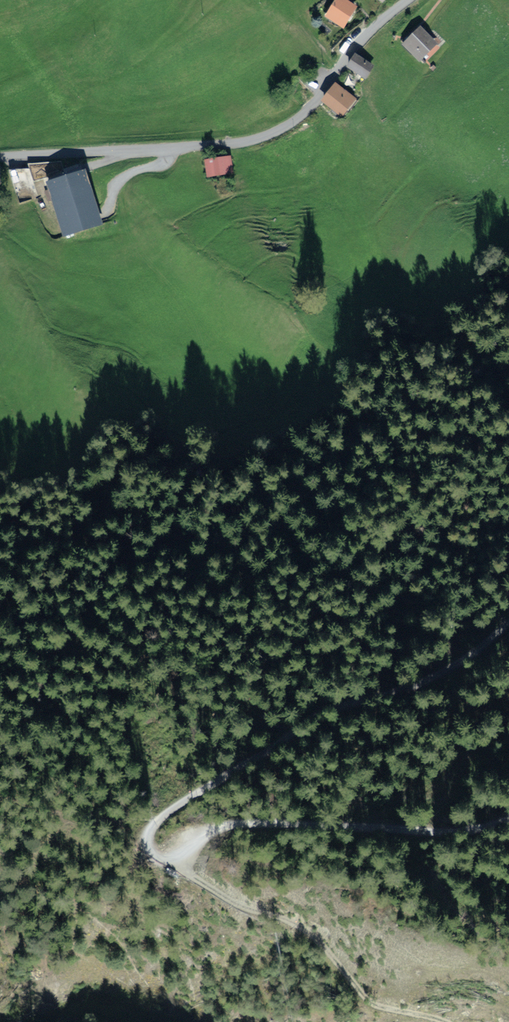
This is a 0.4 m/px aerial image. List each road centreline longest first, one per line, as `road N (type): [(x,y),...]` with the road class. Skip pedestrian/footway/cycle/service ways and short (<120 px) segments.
road 1 (residential): [(407,0),(349,52),(313,104),(260,140),(0,156)]
road 2 (track): [(155,824),(310,718),(441,674),(508,621)]
road 3 (track): [(508,817),(443,831),(235,823),(202,835),(175,860)]
road 4 (track): [(175,860),(234,904),(306,930),(375,1005),(445,1021)]

